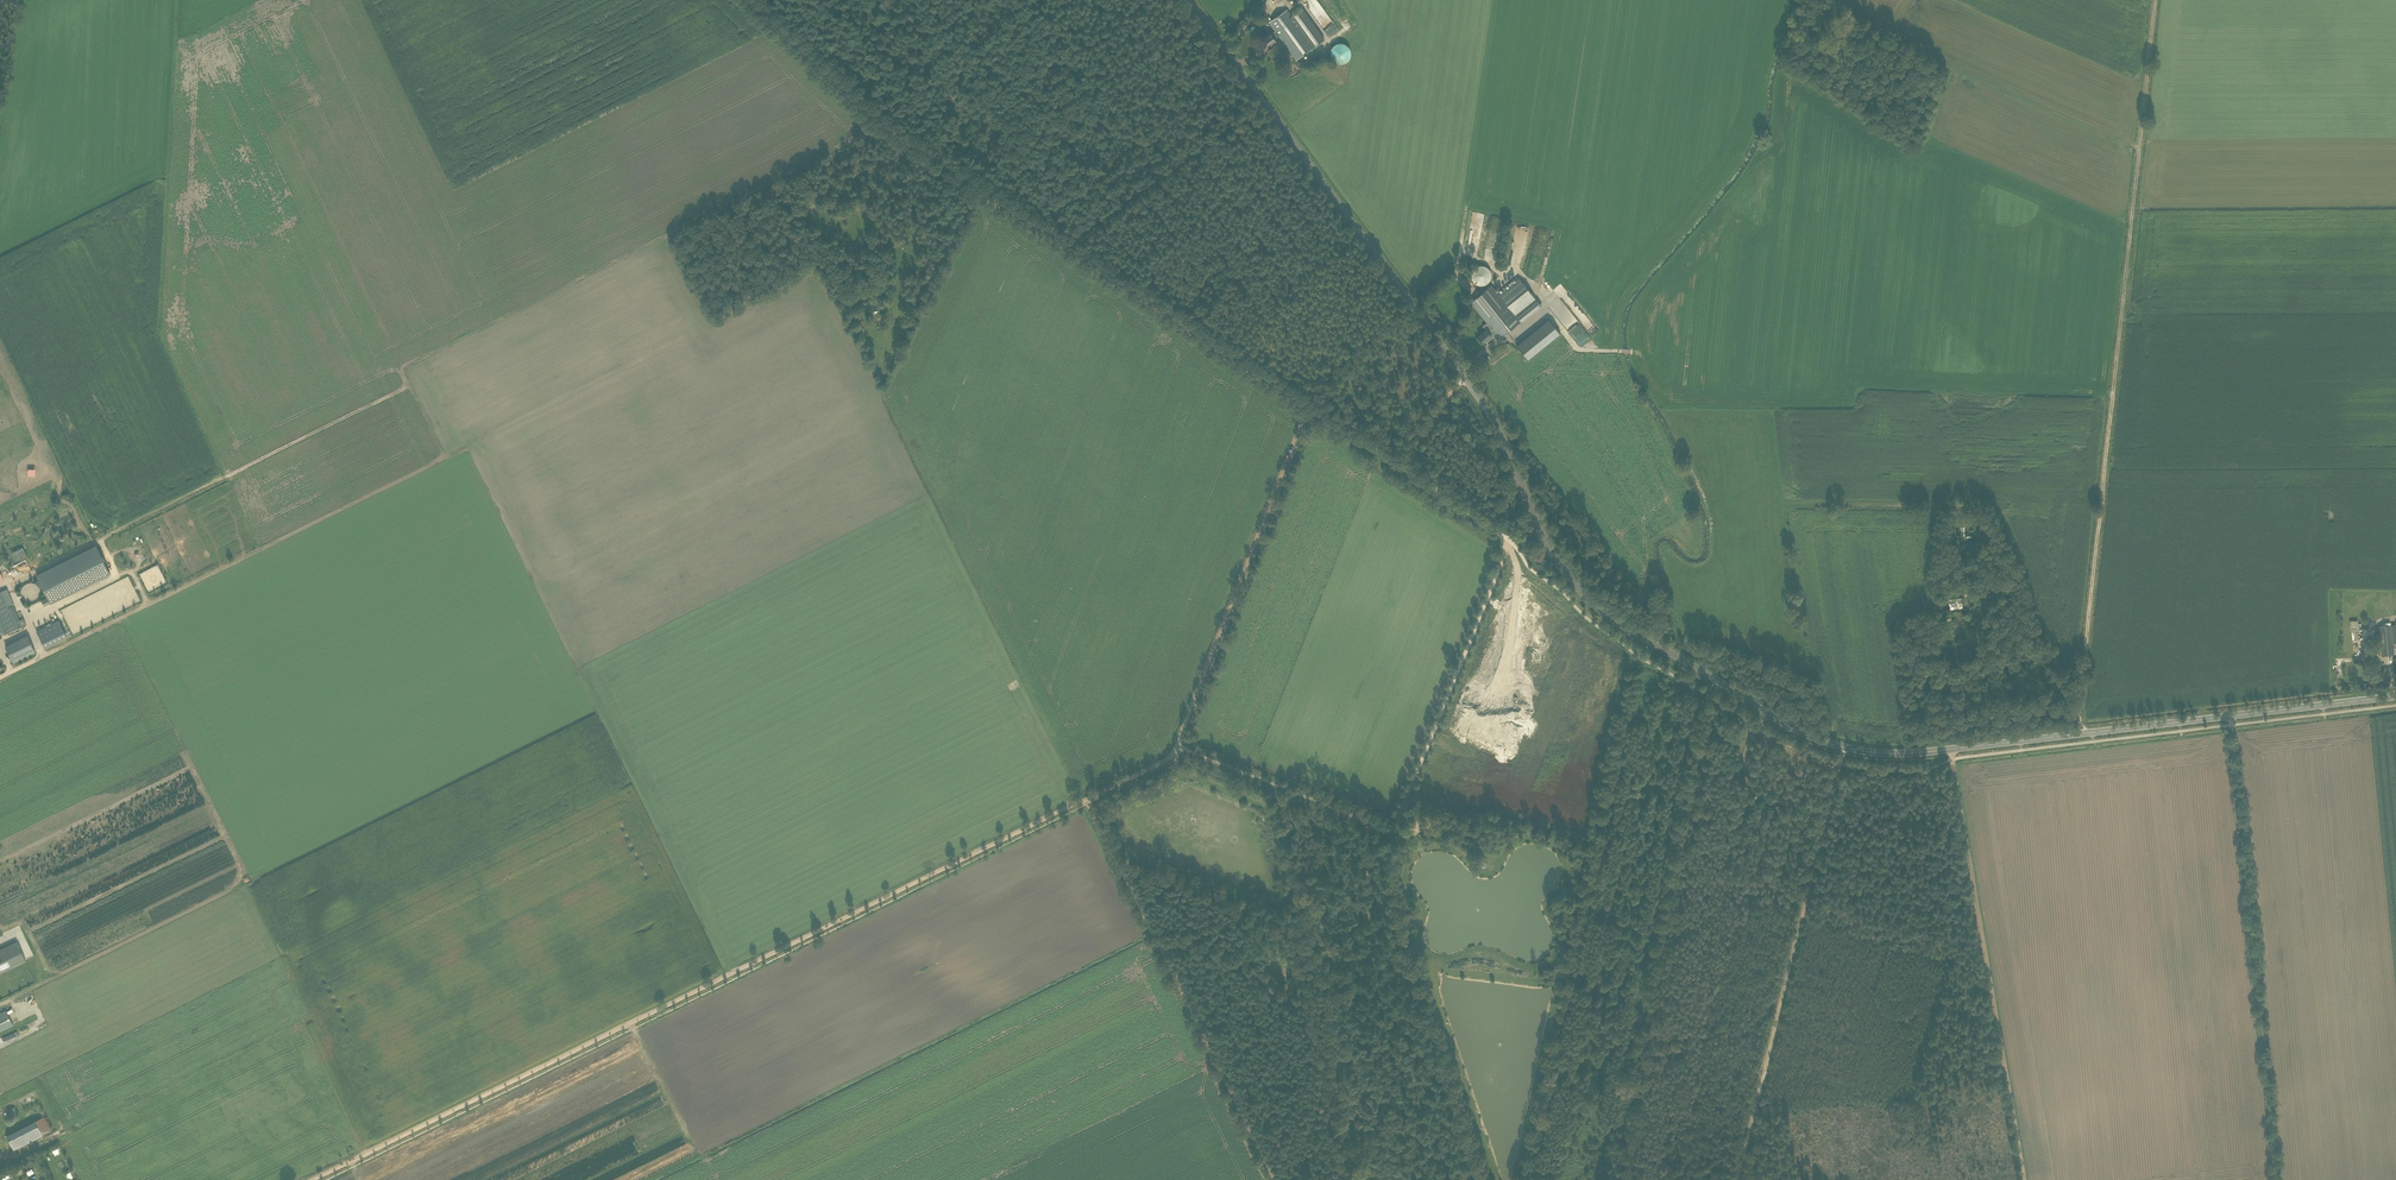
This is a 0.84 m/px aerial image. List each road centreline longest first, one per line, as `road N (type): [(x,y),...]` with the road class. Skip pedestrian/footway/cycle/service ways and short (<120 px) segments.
road 1 (track): [(874,112),(860,130),(403,364),(448,452),(0,675)]
road 2 (secondary): [(1769,713),(1582,592),(1540,530),(1487,410),(1188,0)]
road 3 (track): [(1462,374),(1407,459),(1393,461),(874,112),(753,0)]
road 4 (track): [(1087,801),(317,1179)]
road 5 (track): [(2079,721),(2155,0)]
road 6 (secondary): [(1843,747),(1915,753),(2395,696)]
road 7 (track): [(2230,717),(2277,1179)]
road 8 (track): [(2025,1179),(1952,749)]
road 9 (track): [(1274,1179),(1087,801)]
road 10 (track): [(1737,1179),(1826,813)]
road 11 (track): [(1509,542),(1393,828),(1338,810)]
road 12 (track): [(1311,410),(1177,746)]
road 13 (track): [(1629,1179),(1682,900)]
road 14 (track): [(1263,103),(1065,245)]
road 15 (track): [(1160,186),(1028,0)]
road 16 (unclassified): [(1746,776),(1761,795),(1826,813),(1843,747)]
road 17 (track): [(1509,542),(1402,461)]

